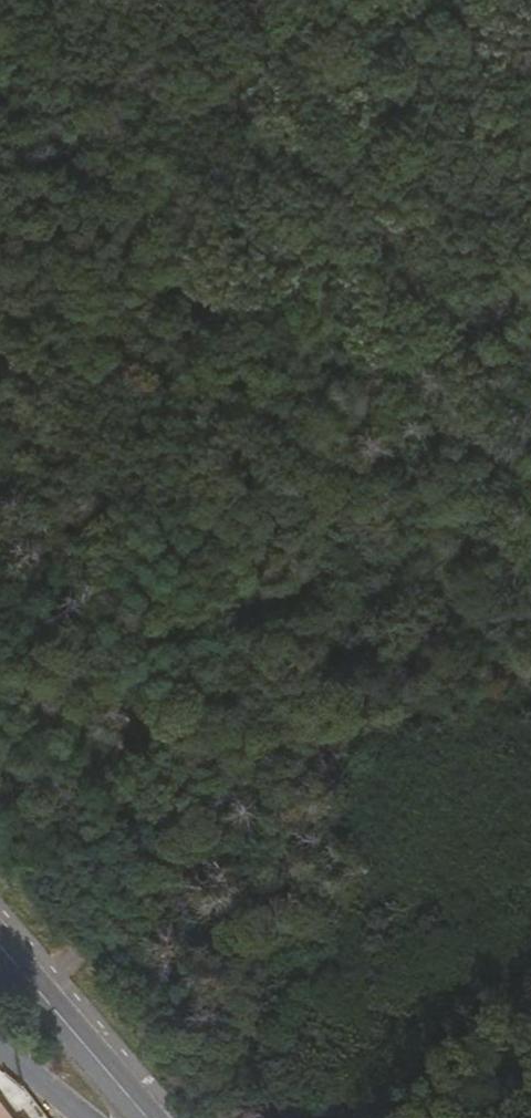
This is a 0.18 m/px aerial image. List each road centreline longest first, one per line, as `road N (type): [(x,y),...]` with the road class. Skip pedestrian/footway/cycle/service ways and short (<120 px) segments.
road 1 (secondary): [(0,946),(145,1117)]

